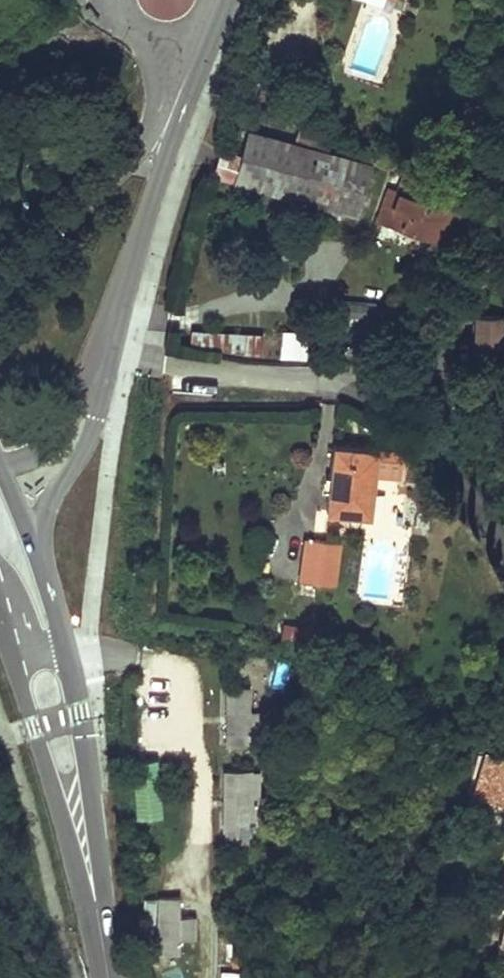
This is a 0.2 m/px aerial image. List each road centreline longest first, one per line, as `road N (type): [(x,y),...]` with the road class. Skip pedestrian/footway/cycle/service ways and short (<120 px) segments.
road 1 (secondary): [(102,928),(82,709),(34,538)]
road 2 (secondary): [(0,617),(74,869),(102,928)]
road 3 (tertiary): [(103,358),(167,125)]
road 4 (tertiary): [(167,125),(0,291)]
road 5 (tertiary): [(34,538),(86,446),(103,358)]
road 6 (tertiary): [(0,462),(42,449),(67,422),(103,358)]
road 7 (tertiary): [(167,125),(218,0)]

